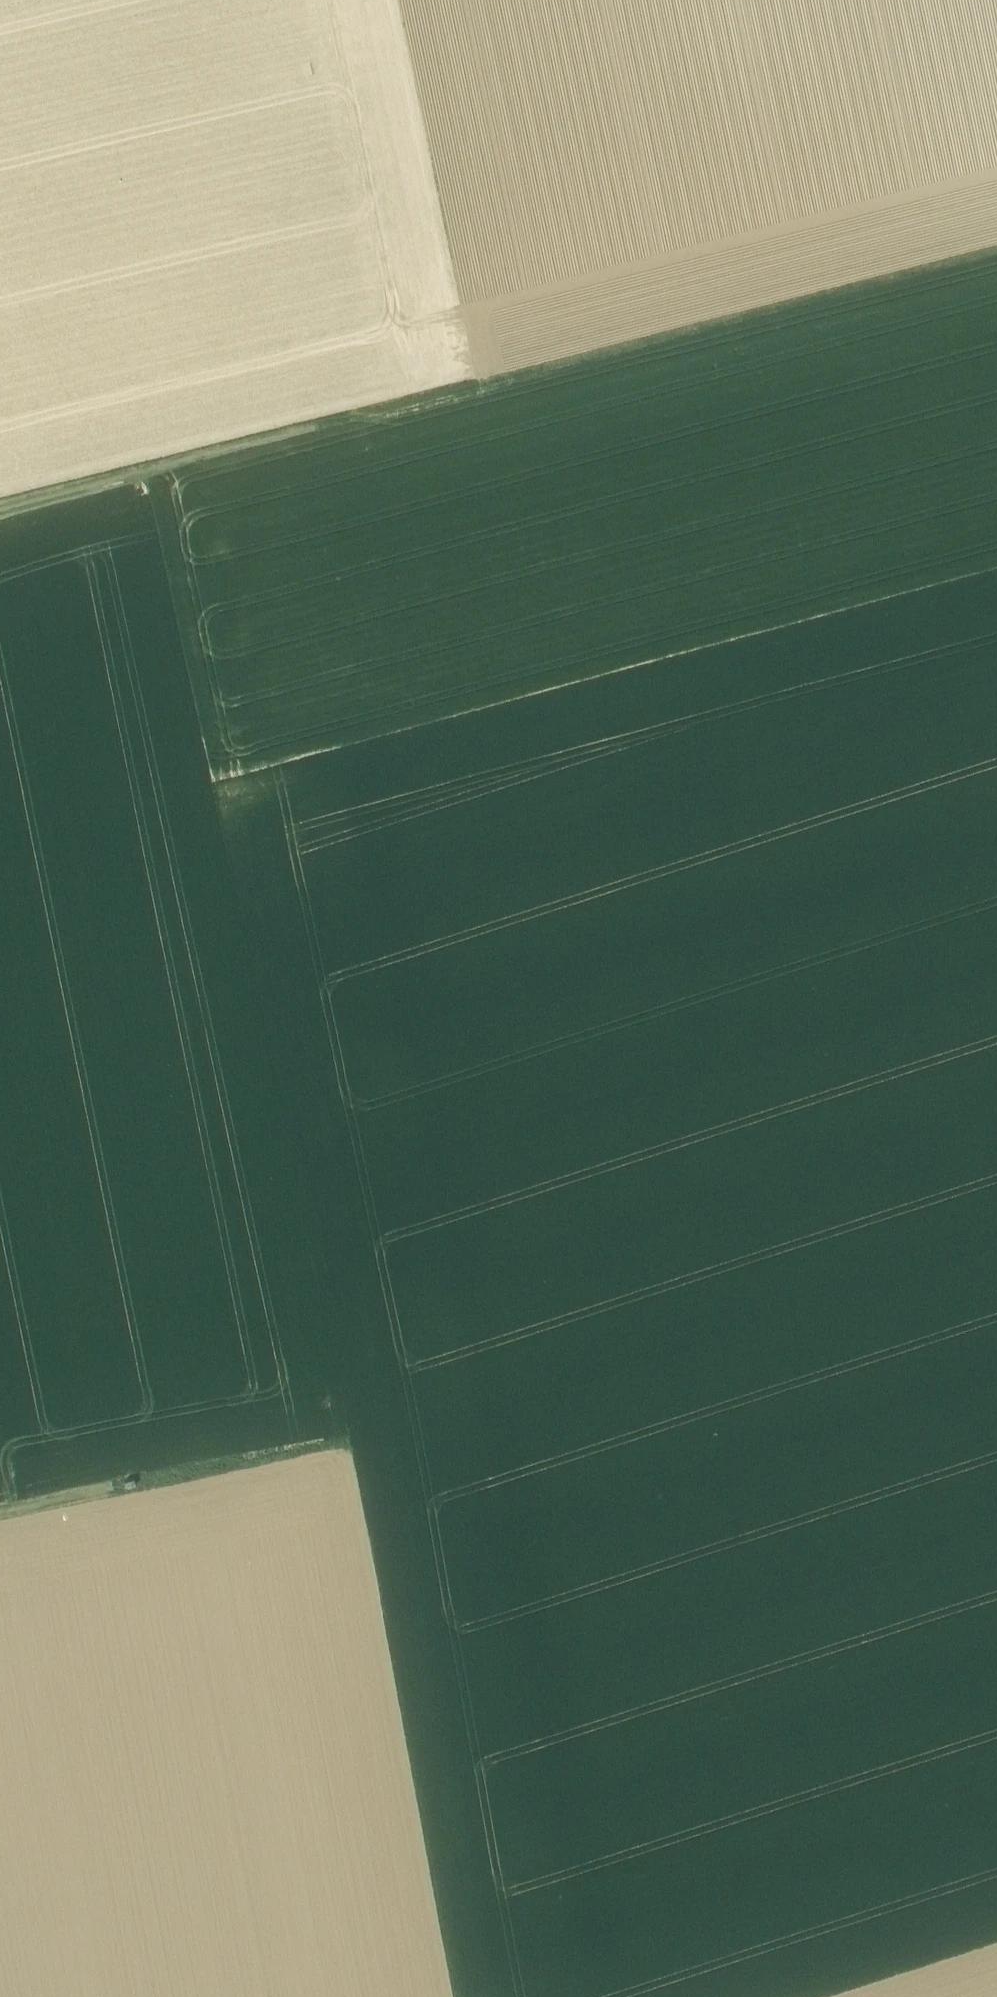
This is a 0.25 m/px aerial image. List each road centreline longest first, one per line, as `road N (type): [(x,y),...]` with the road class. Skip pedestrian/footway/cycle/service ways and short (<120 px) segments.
road 1 (track): [(0,508),(338,419)]

